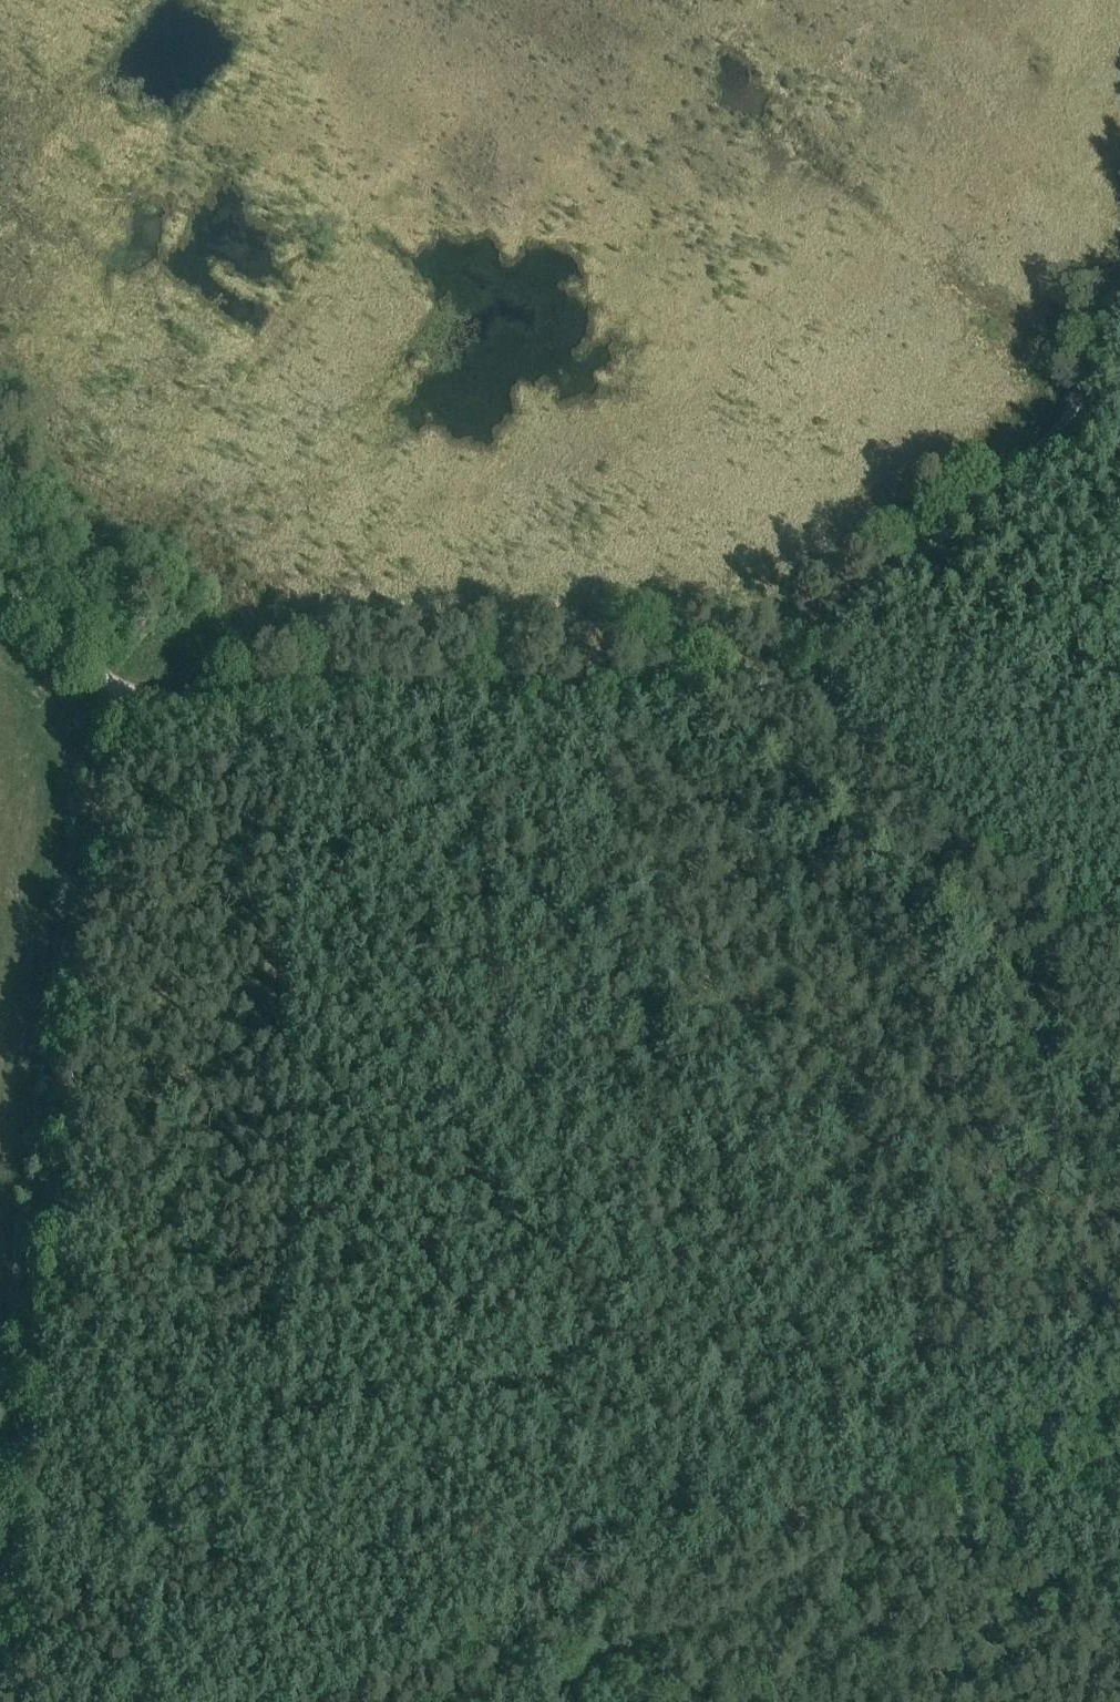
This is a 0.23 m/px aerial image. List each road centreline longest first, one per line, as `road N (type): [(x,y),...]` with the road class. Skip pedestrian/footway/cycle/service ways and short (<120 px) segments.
road 1 (track): [(0,576),(108,682),(184,702),(574,703),(711,687),(795,659)]
road 2 (track): [(1119,320),(1069,416),(795,659)]
road 3 (track): [(795,659),(829,705),(946,806),(1119,939)]

